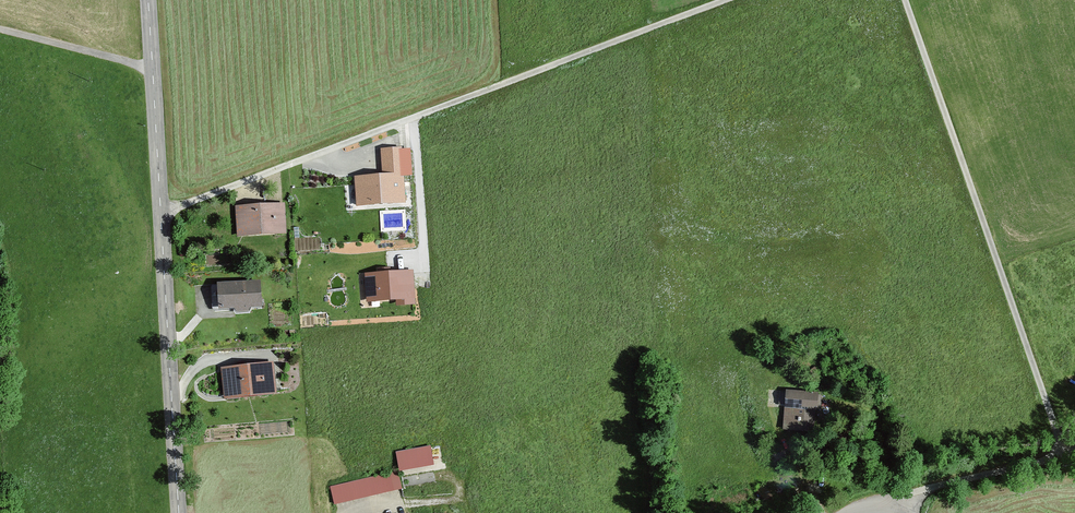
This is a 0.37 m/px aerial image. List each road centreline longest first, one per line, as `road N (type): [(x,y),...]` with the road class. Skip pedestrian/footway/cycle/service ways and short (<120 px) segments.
road 1 (tertiary): [(148,0),(179,512)]
road 2 (track): [(906,0),(1068,456)]

